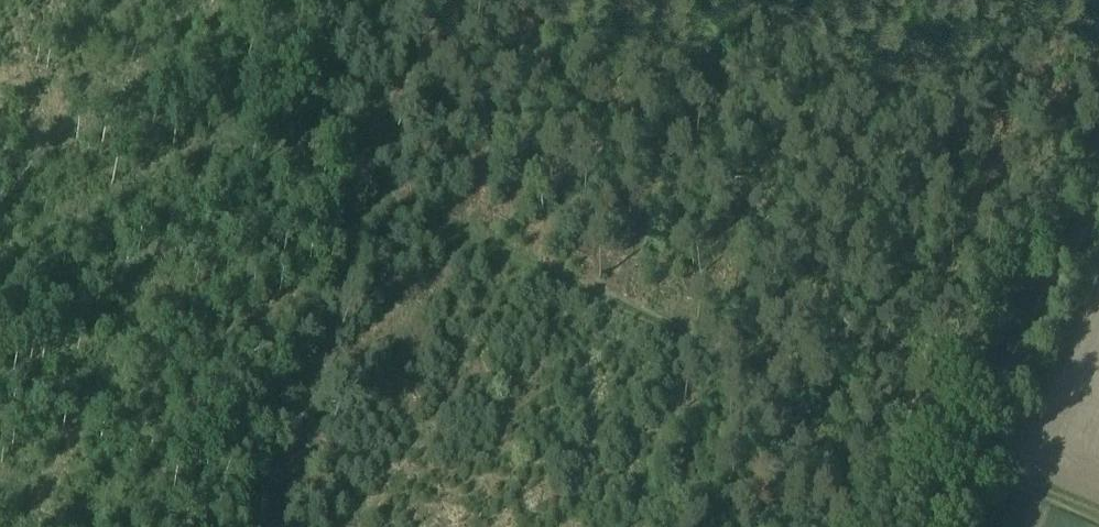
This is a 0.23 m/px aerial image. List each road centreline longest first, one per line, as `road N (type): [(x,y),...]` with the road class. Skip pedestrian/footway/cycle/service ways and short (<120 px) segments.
road 1 (track): [(276,145),(1098,514)]
road 2 (track): [(97,526),(342,0)]
road 3 (track): [(1098,177),(929,526)]

